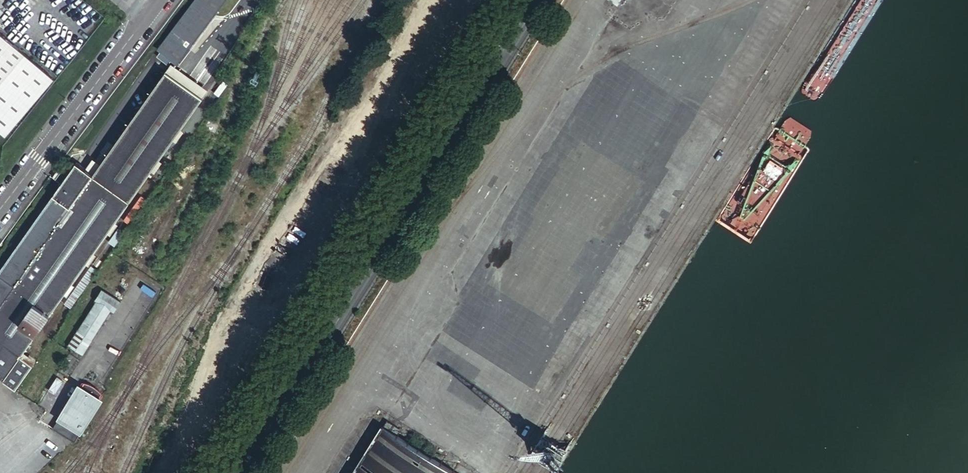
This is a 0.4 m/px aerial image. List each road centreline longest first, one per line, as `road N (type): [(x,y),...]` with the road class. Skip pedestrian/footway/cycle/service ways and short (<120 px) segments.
road 1 (secondary): [(540,0),(242,472)]
road 2 (tertiary): [(158,0),(0,209)]

